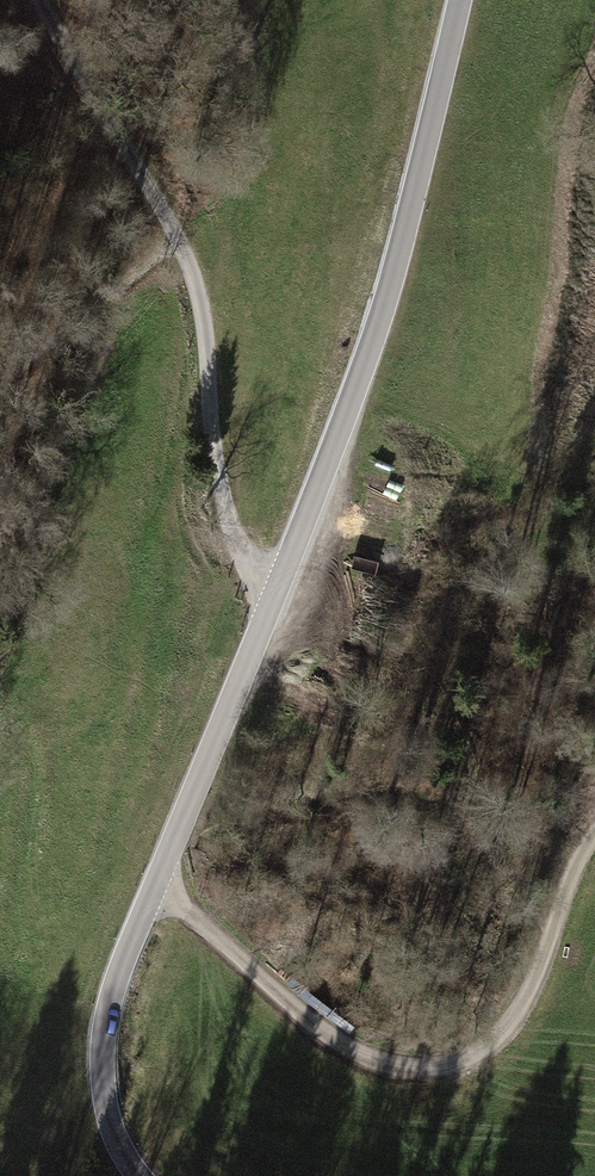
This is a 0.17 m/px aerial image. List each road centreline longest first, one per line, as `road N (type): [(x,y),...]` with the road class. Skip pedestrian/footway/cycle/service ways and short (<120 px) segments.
road 1 (track): [(154,887),(323,1033),(371,1059),(418,1068),(461,1062),(499,1036),(525,1000),(594,834)]
road 2 (residential): [(277,592),(103,1010),(99,1064),(109,1120),(138,1175)]
road 3 (residential): [(460,0),(393,281),(277,592)]
road 4 (residential): [(181,239),(204,304),(225,518),(256,579),(277,592)]
road 5 (track): [(181,239),(40,0)]

